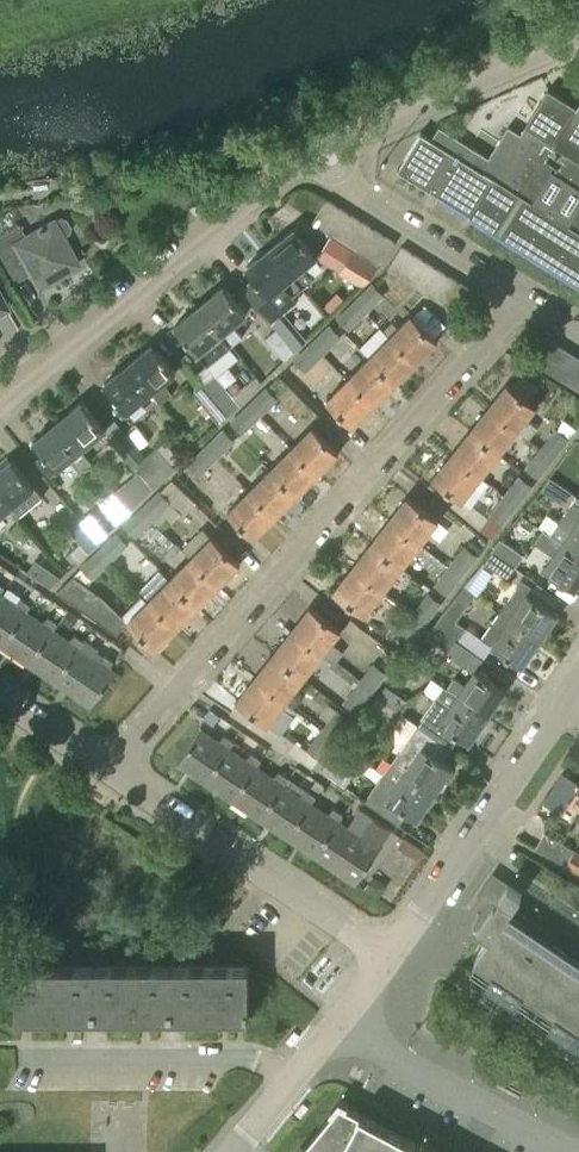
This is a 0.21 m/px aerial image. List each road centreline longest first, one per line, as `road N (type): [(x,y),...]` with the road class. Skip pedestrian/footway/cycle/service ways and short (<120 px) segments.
road 1 (residential): [(107,768),(524,297)]
road 2 (residential): [(0,394),(286,166),(324,147)]
road 3 (residential): [(391,959),(107,768)]
road 4 (tertiary): [(391,959),(565,703)]
road 5 (residential): [(29,1056),(308,1061)]
road 6 (residential): [(324,147),(578,41)]
road 7 (residential): [(569,1151),(337,1028)]
road 8 (residential): [(524,297),(339,177),(324,147)]
road 9 (residential): [(107,768),(0,697)]

